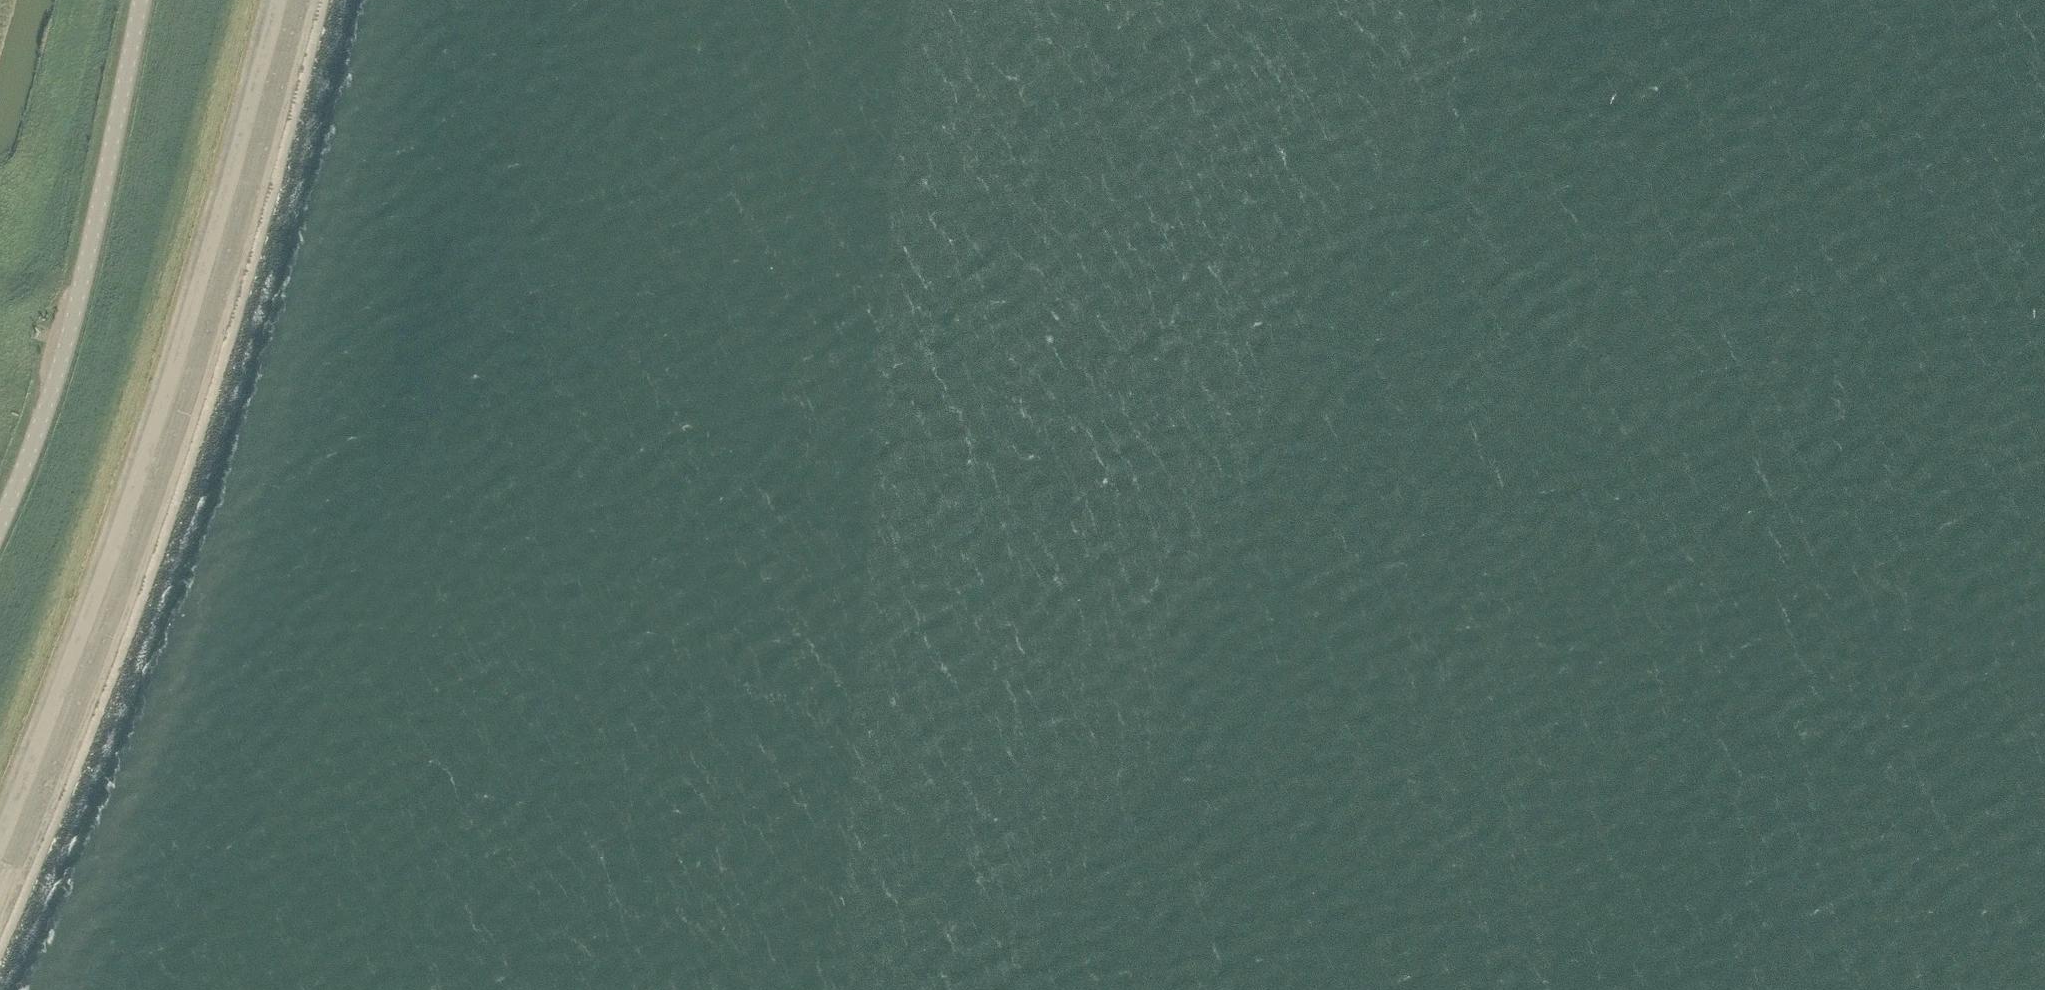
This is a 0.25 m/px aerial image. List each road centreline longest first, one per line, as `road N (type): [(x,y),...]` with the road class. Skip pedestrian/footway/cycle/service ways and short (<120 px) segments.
road 1 (tertiary): [(0,525),(79,304),(143,0)]

